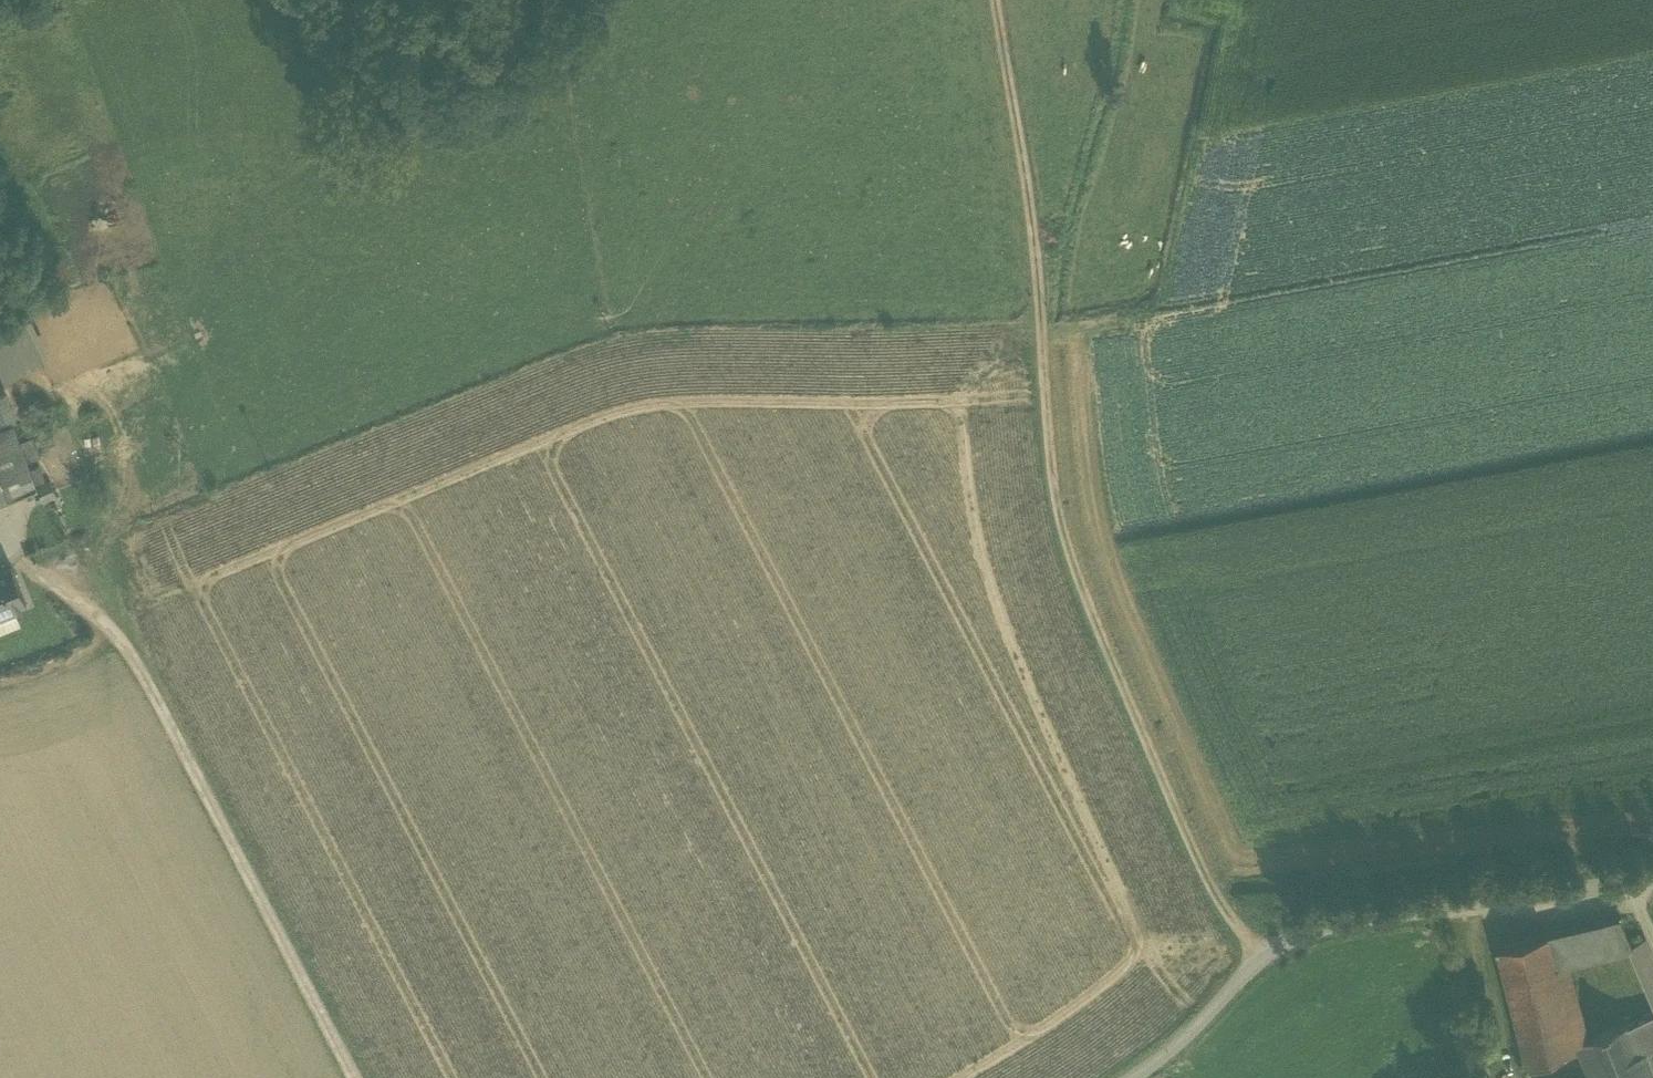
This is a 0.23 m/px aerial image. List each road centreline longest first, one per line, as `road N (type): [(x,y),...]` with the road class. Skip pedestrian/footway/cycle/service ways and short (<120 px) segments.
road 1 (unclassified): [(1652,871),(1315,916),(1249,956),(1184,1046),(1130,1077)]
road 2 (track): [(1457,897),(1512,1077)]

